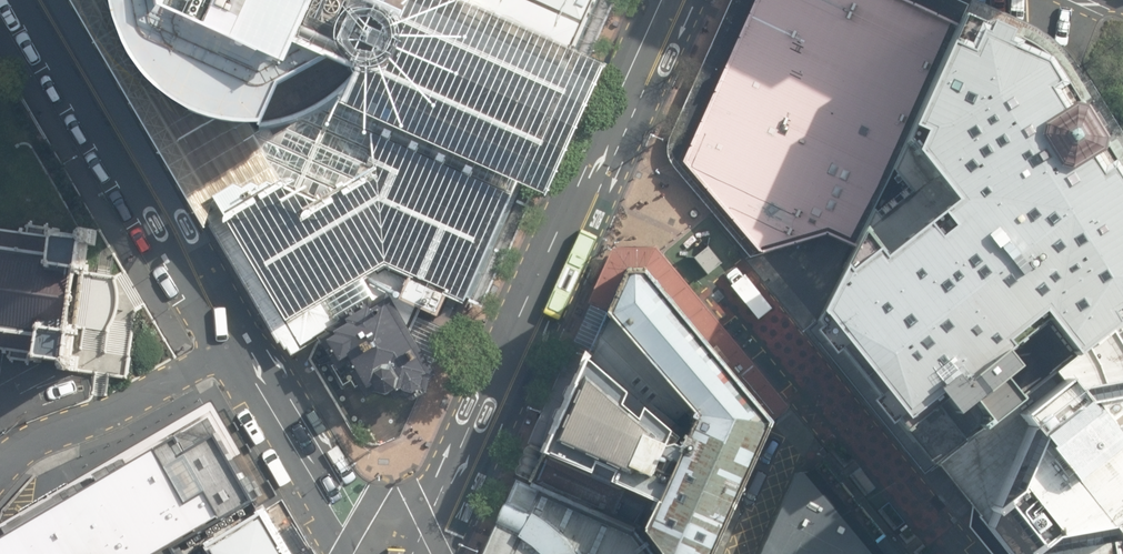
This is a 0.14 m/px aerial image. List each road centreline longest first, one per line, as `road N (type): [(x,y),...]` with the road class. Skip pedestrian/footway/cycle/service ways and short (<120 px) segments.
road 1 (secondary): [(429,553),(683,0)]
road 2 (tertiary): [(232,345),(33,0)]
road 3 (unclassified): [(728,286),(950,553)]
road 4 (residential): [(232,345),(38,441),(0,468)]
road 5 (tertiary): [(361,553),(232,345)]

